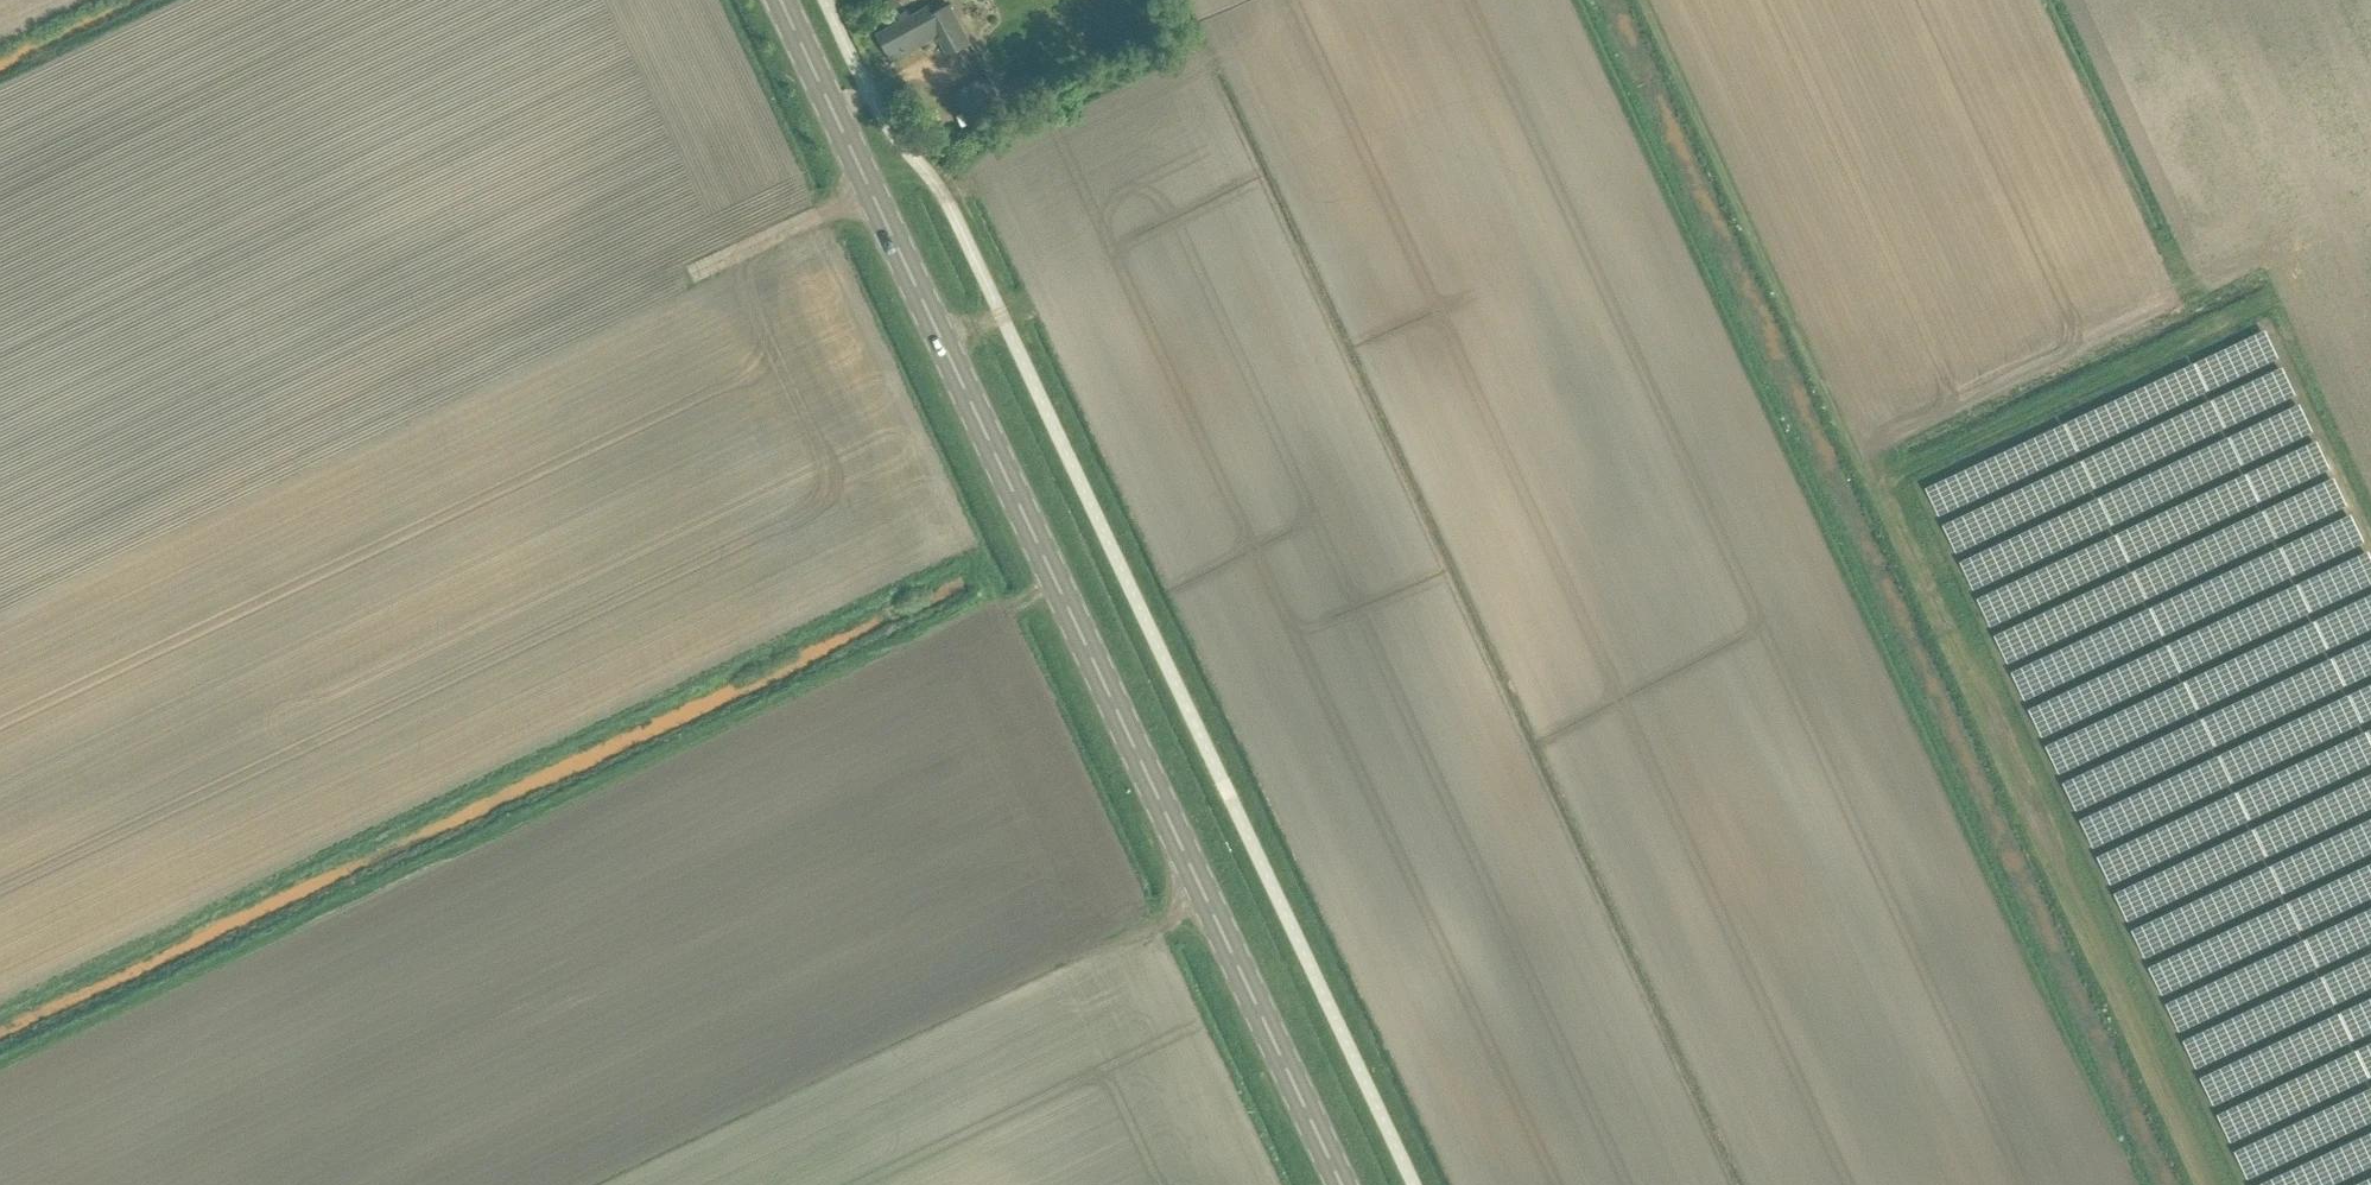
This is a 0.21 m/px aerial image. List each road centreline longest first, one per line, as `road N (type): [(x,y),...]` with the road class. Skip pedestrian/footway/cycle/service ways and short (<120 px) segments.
road 1 (primary): [(1342,1184),(781,0)]

